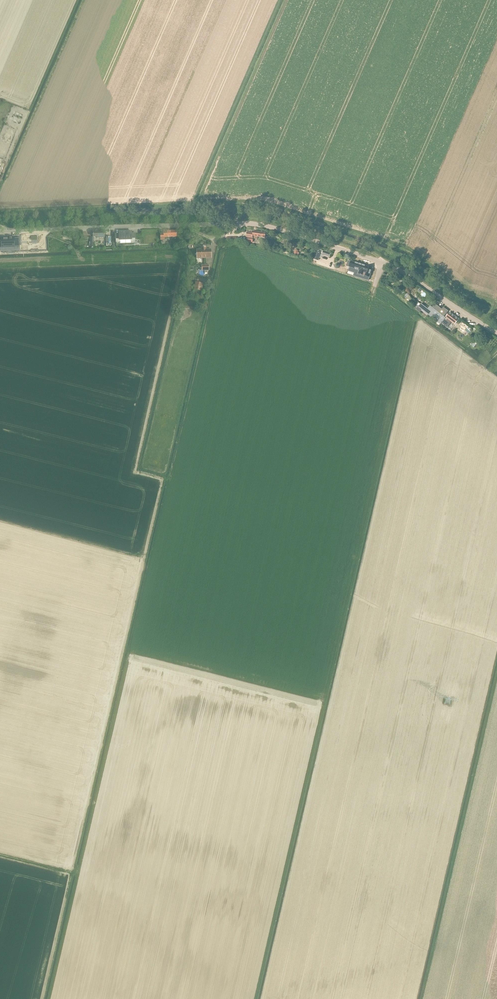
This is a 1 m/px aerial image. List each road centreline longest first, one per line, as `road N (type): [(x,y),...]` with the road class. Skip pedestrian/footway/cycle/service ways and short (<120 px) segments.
road 1 (track): [(0,263),(185,255),(136,472),(170,480),(223,250),(268,252),(385,292),(482,367),(496,353)]
road 2 (track): [(256,998),(414,314)]
road 3 (unclassified): [(496,334),(399,269),(263,225),(0,232)]
road 4 (track): [(0,855),(78,874),(170,480)]
road 5 (track): [(386,264),(356,245),(257,213),(0,223)]
road 6 (track): [(197,203),(286,0)]
road 7 (track): [(0,204),(84,0)]
road 8 (track): [(202,215),(201,203),(0,211)]
road 9 (track): [(78,874),(49,998)]

